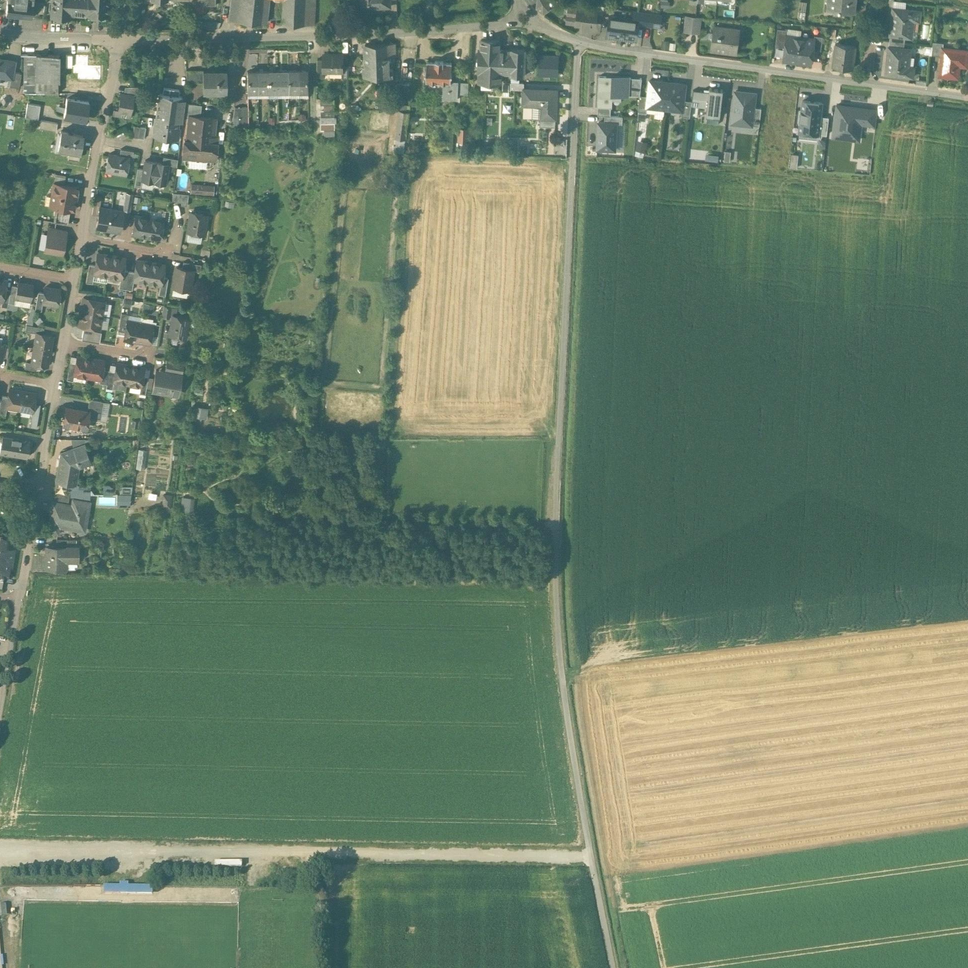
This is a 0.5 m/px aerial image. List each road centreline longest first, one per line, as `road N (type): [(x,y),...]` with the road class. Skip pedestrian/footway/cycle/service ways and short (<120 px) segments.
road 1 (residential): [(577,41),(555,557),(569,732),(613,967)]
road 2 (residential): [(123,38),(291,38),(530,23)]
road 3 (residential): [(577,41),(864,84)]
road 4 (residential): [(57,383),(19,603)]
road 5 (residential): [(123,38),(82,238)]
road 6 (unclassified): [(0,32),(123,38)]

